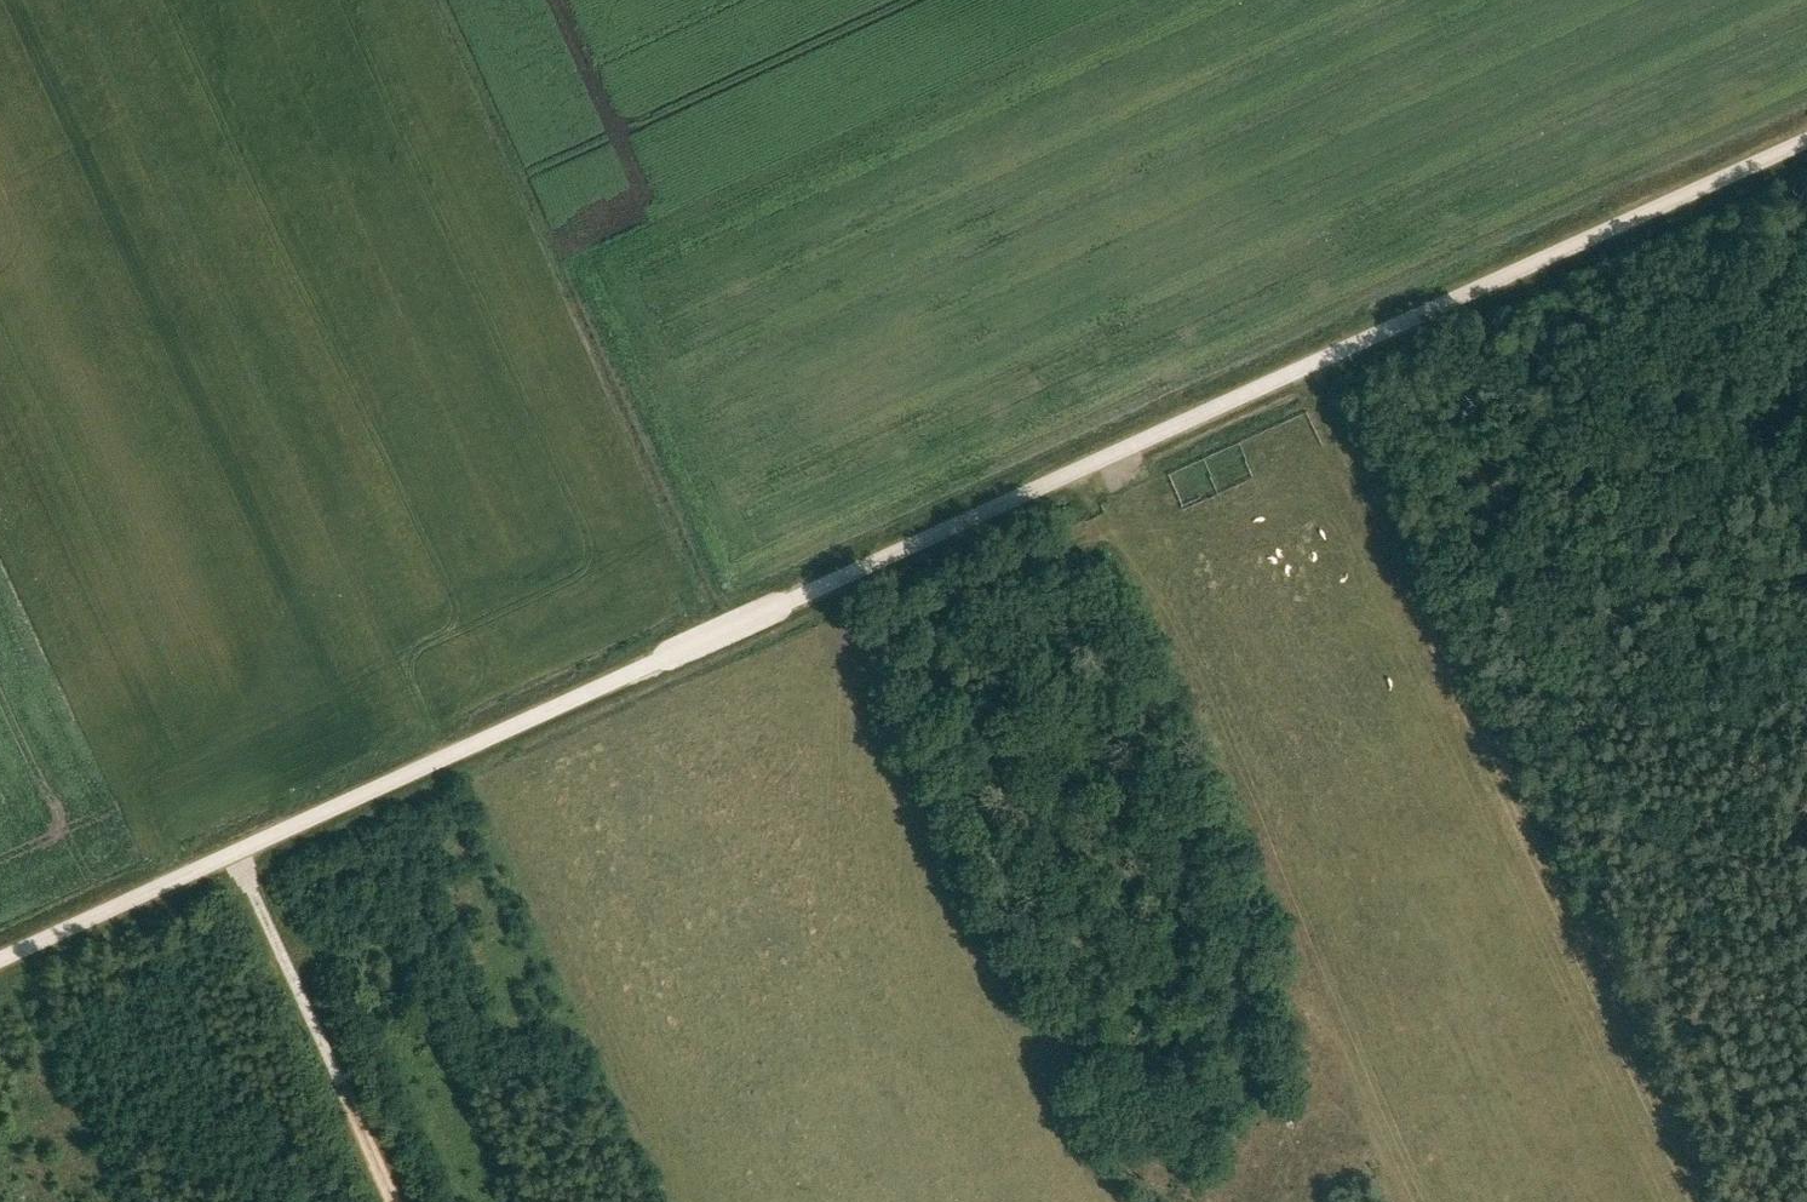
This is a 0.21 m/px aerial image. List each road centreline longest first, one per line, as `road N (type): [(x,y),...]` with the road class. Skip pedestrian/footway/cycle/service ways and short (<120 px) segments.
road 1 (unclassified): [(0,956),(1074,481),(1806,144)]
road 2 (track): [(1303,376),(1688,1201)]

